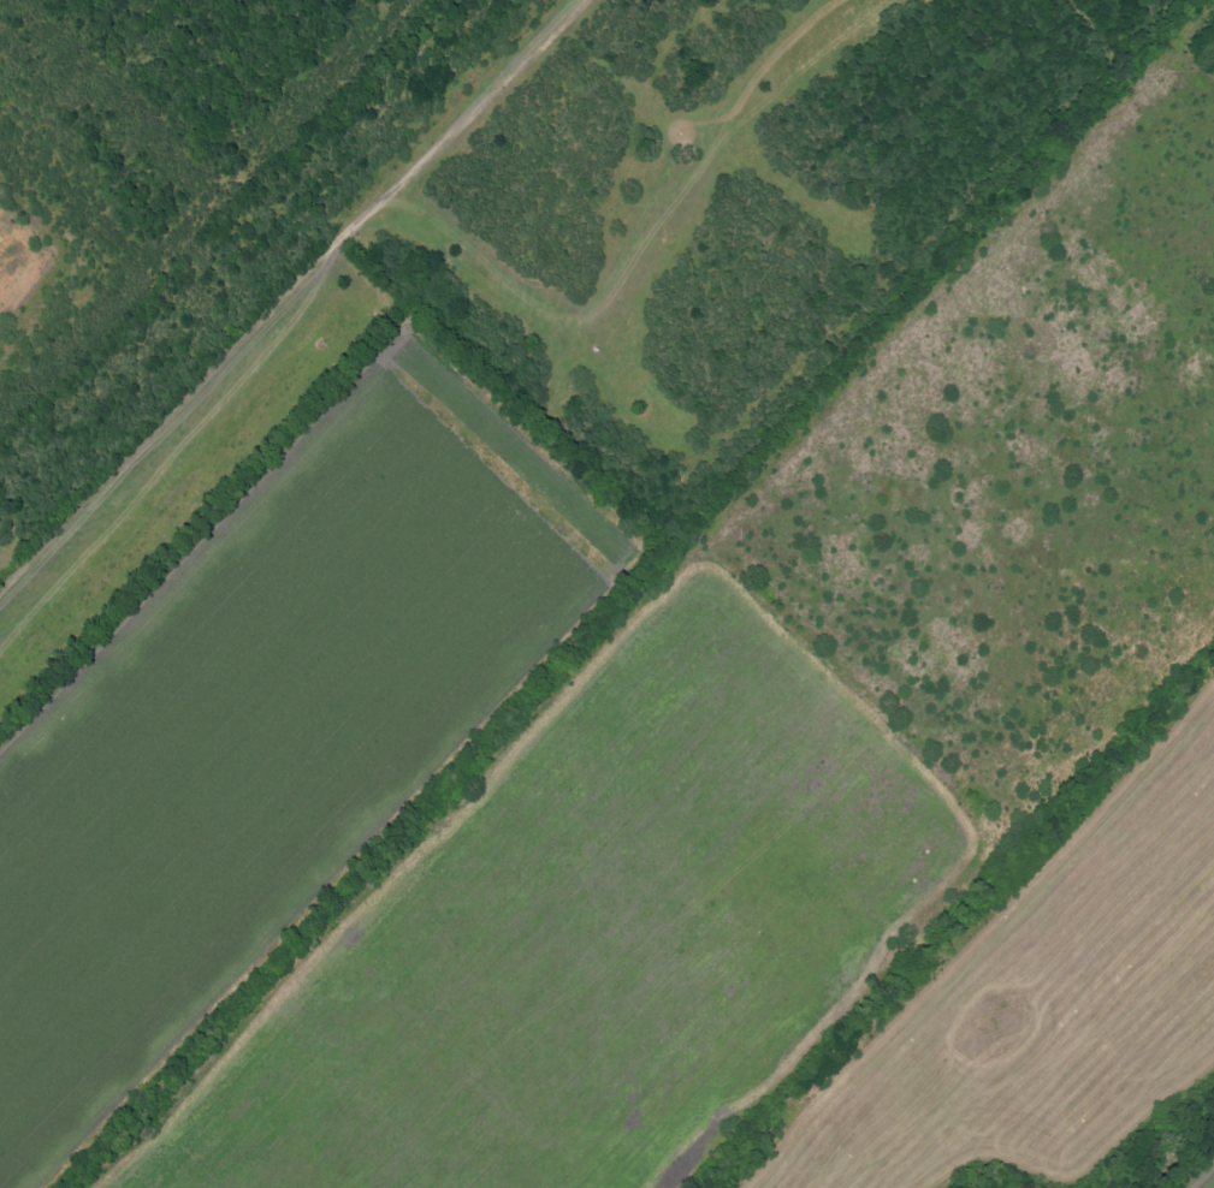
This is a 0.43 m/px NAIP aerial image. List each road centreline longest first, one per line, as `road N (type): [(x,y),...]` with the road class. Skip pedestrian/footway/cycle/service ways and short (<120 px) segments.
road 1 (residential): [(0,584),(548,0)]

